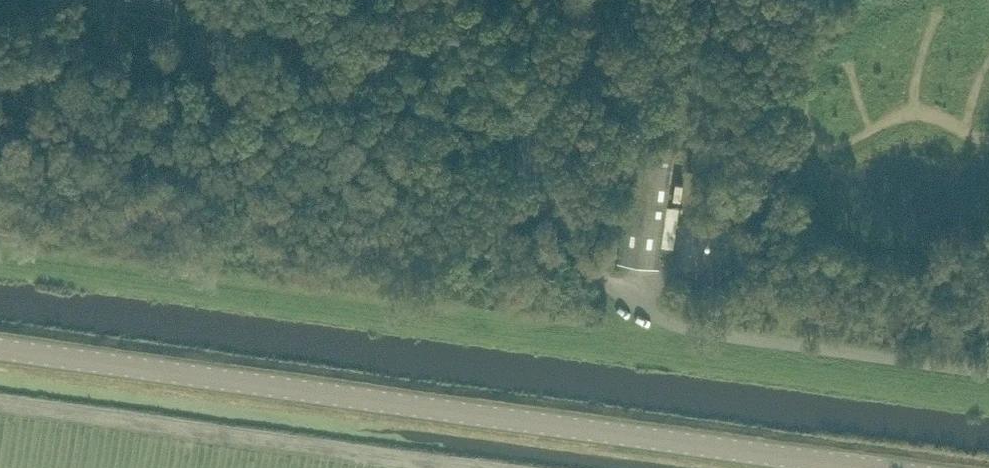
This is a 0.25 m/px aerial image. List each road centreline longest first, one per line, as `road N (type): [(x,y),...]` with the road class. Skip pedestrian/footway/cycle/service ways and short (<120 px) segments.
road 1 (secondary): [(896,467),(0,344)]

